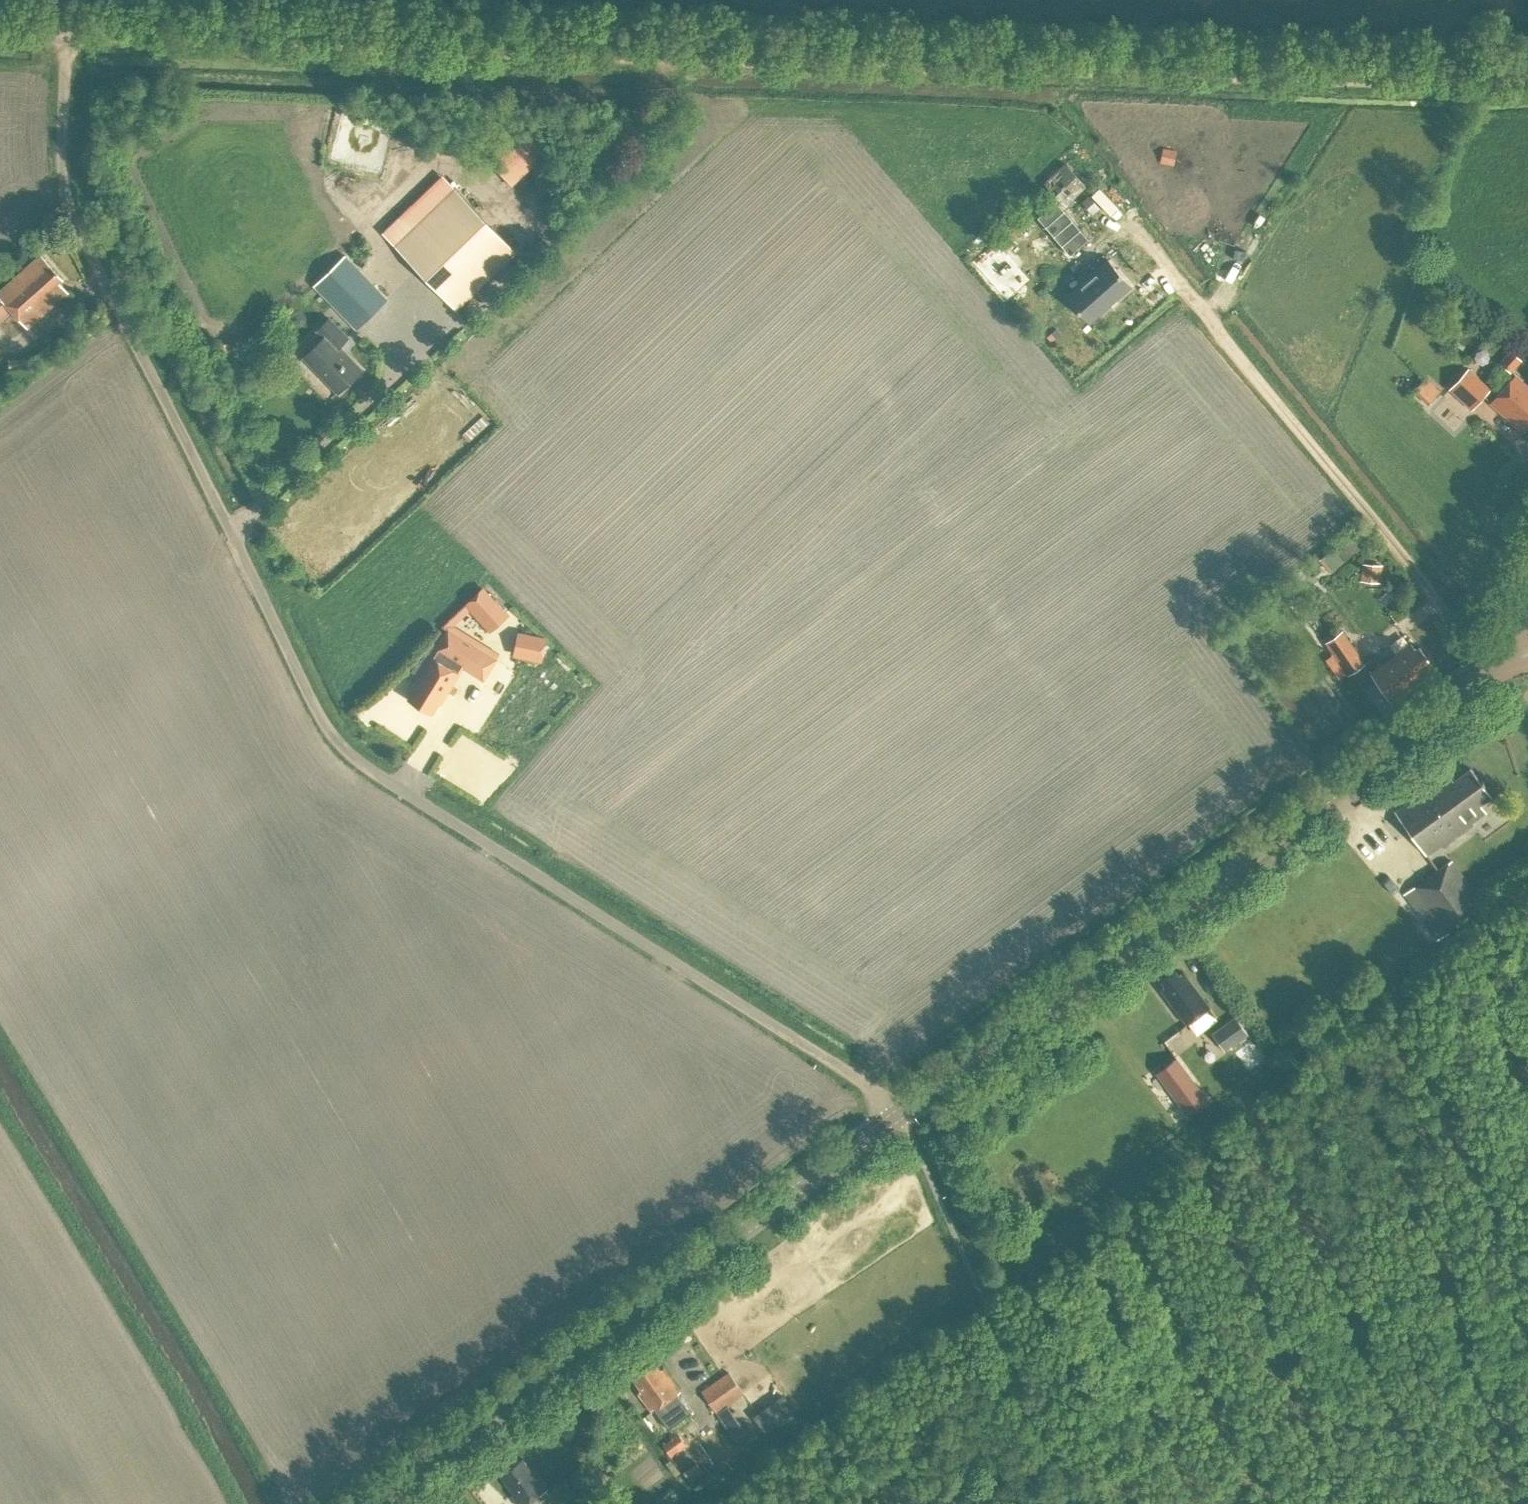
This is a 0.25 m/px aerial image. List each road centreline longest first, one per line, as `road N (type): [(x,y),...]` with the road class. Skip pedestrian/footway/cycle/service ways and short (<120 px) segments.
road 1 (track): [(1527,81),(67,40)]
road 2 (residential): [(898,1114),(865,1083),(362,765),(327,728),(72,212),(62,175),(67,40)]
road 3 (tertiary): [(898,1114),(1527,651)]
road 4 (tertiary): [(368,1503),(898,1114)]

